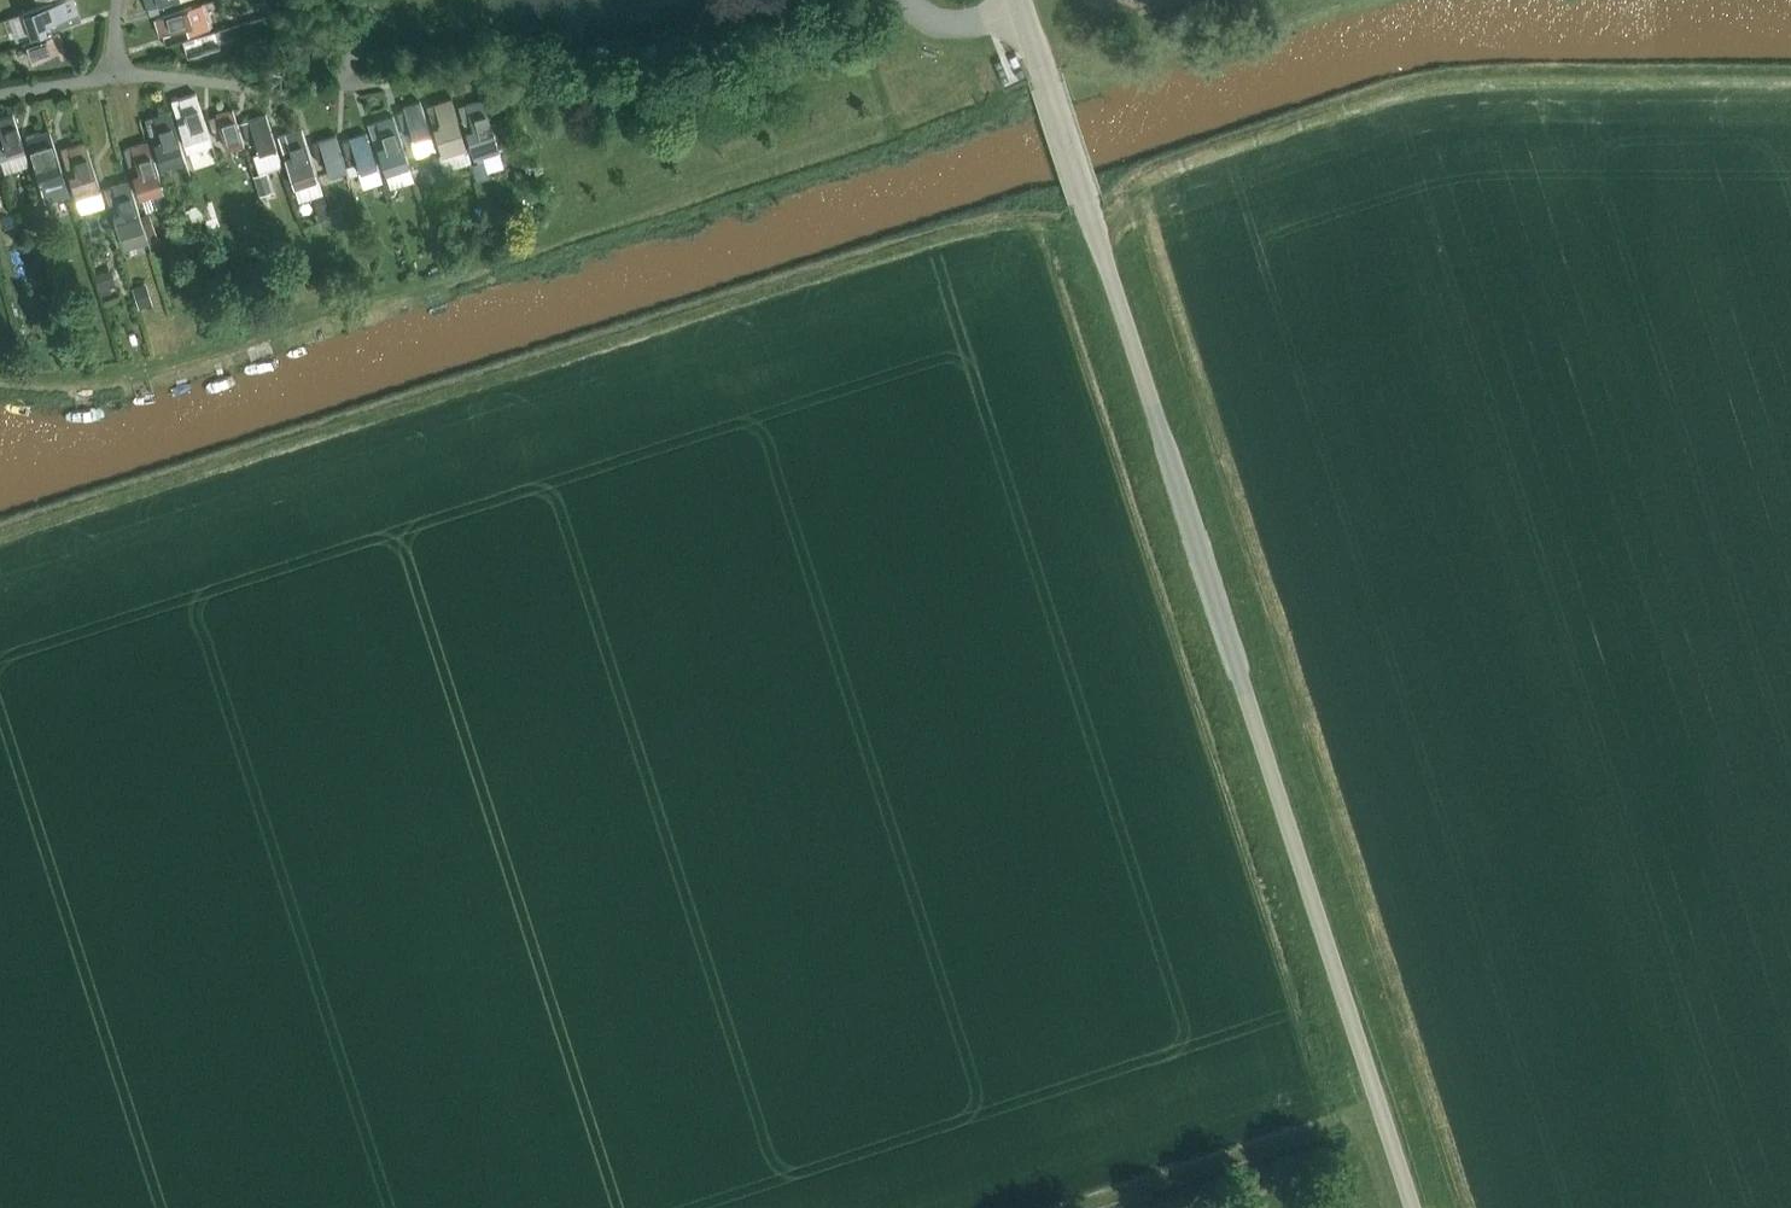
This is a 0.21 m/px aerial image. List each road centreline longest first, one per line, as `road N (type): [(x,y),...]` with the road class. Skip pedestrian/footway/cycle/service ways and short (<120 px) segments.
road 1 (tertiary): [(1410,1207),(1016,0)]

